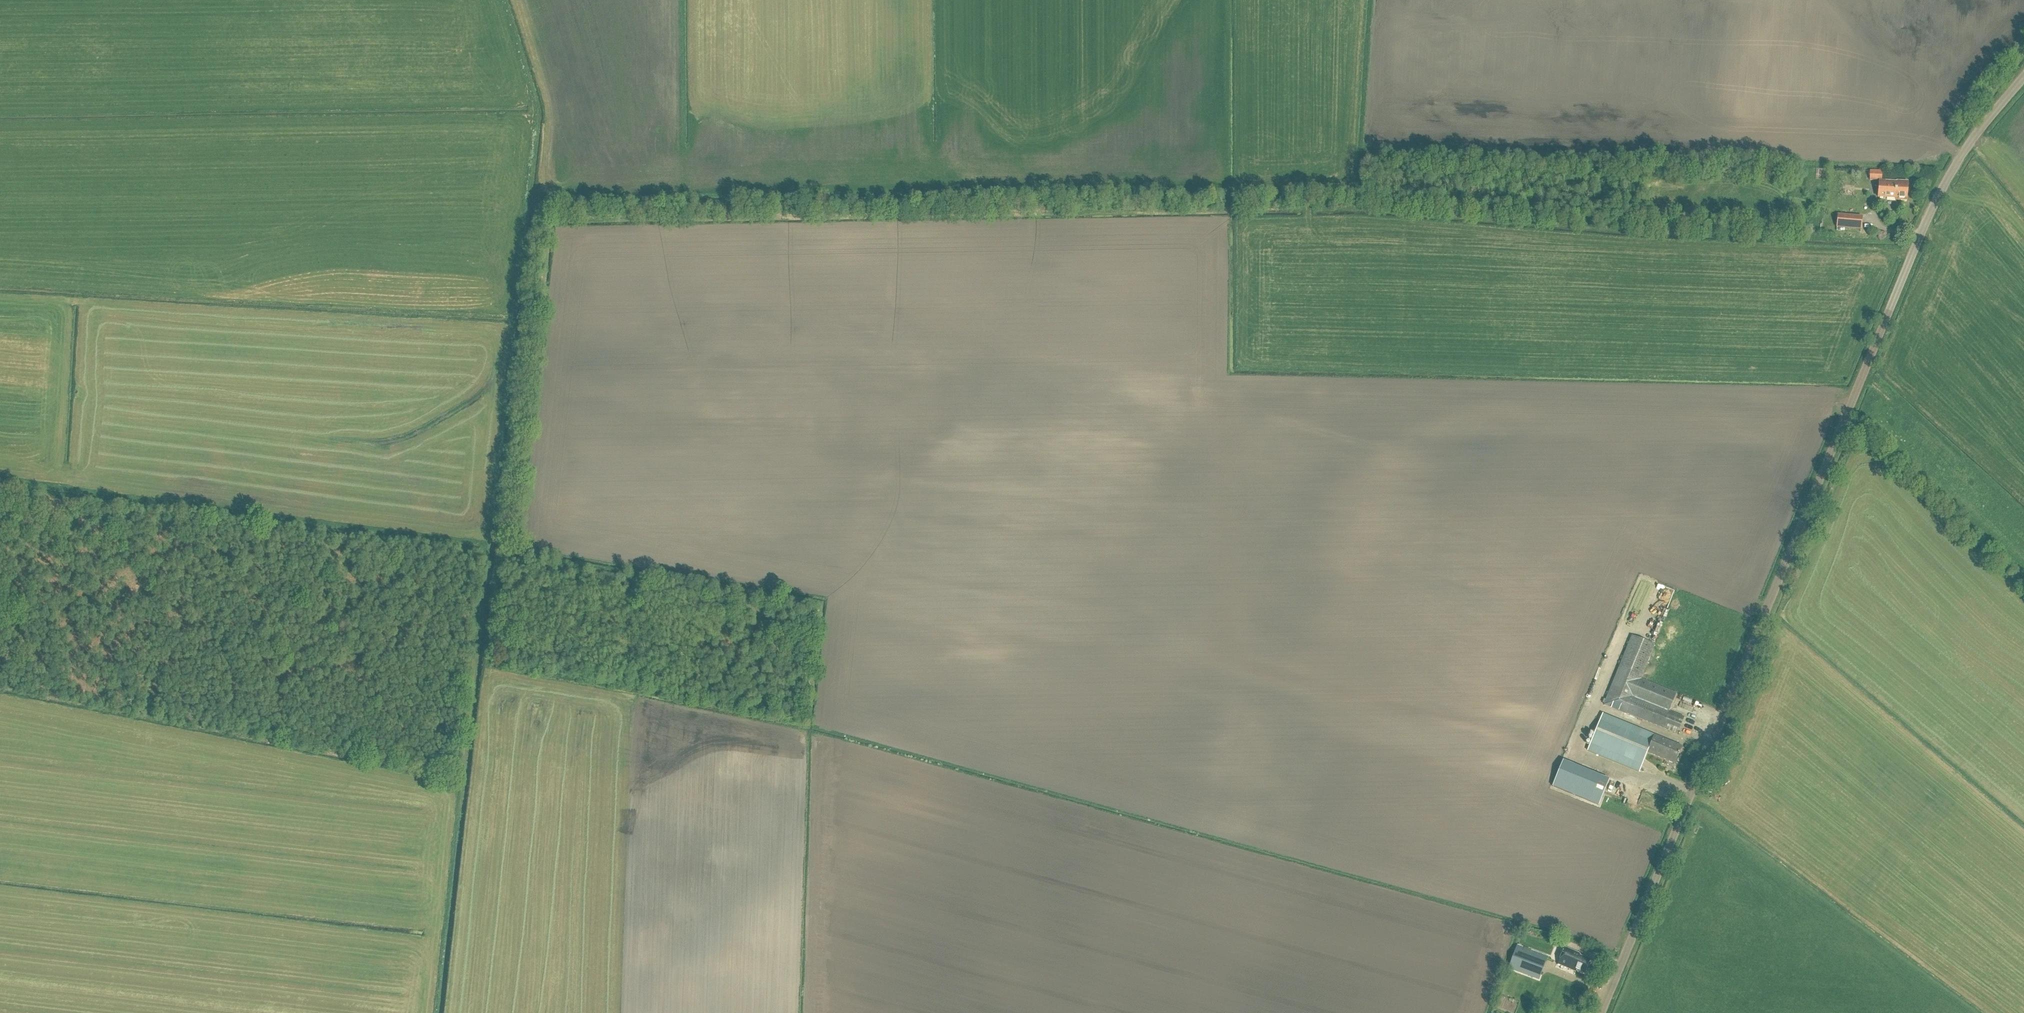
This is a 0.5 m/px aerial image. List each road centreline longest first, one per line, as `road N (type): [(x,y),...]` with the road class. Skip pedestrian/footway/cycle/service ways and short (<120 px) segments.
road 1 (unclassified): [(1600,1012),(1925,225),(1961,155),(2023,79)]

